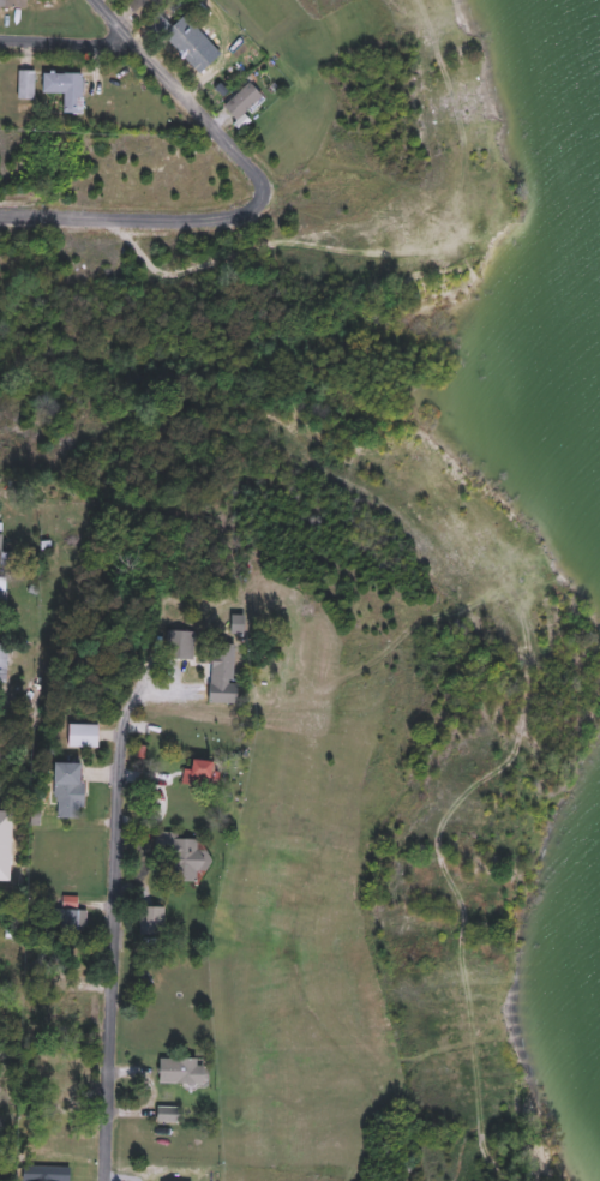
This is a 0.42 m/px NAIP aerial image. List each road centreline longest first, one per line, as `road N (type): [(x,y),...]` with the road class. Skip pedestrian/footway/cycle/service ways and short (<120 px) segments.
road 1 (residential): [(156,499),(154,613),(119,732),(104,1180)]
road 2 (residential): [(270,191),(229,211),(185,216),(0,216)]
road 3 (residential): [(270,191),(94,0)]
road 4 (residential): [(0,43),(138,44)]

